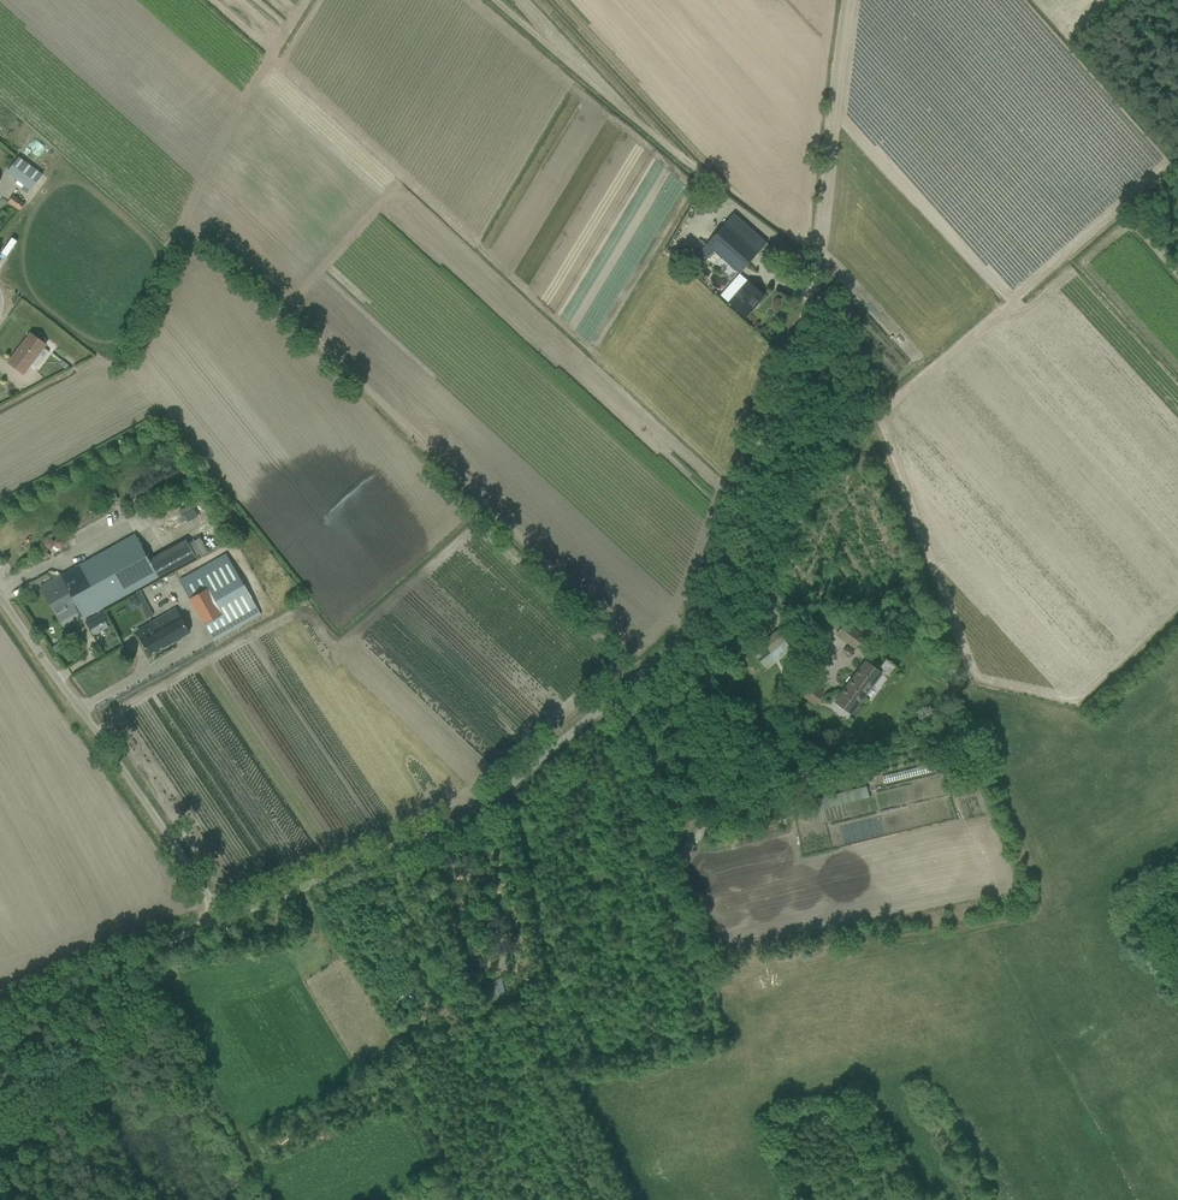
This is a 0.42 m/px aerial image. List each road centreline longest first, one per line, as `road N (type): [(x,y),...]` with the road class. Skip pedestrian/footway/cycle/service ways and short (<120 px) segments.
road 1 (unclassified): [(535,1075),(714,1053),(724,1037),(601,709)]
road 2 (unclassified): [(601,709),(683,643),(709,603),(816,274)]
road 3 (unclassified): [(225,919),(459,824),(601,709)]
road 4 (unclassified): [(225,919),(0,601)]
road 5 (track): [(816,274),(848,0)]
road 6 (track): [(200,932),(57,997),(0,1086)]

